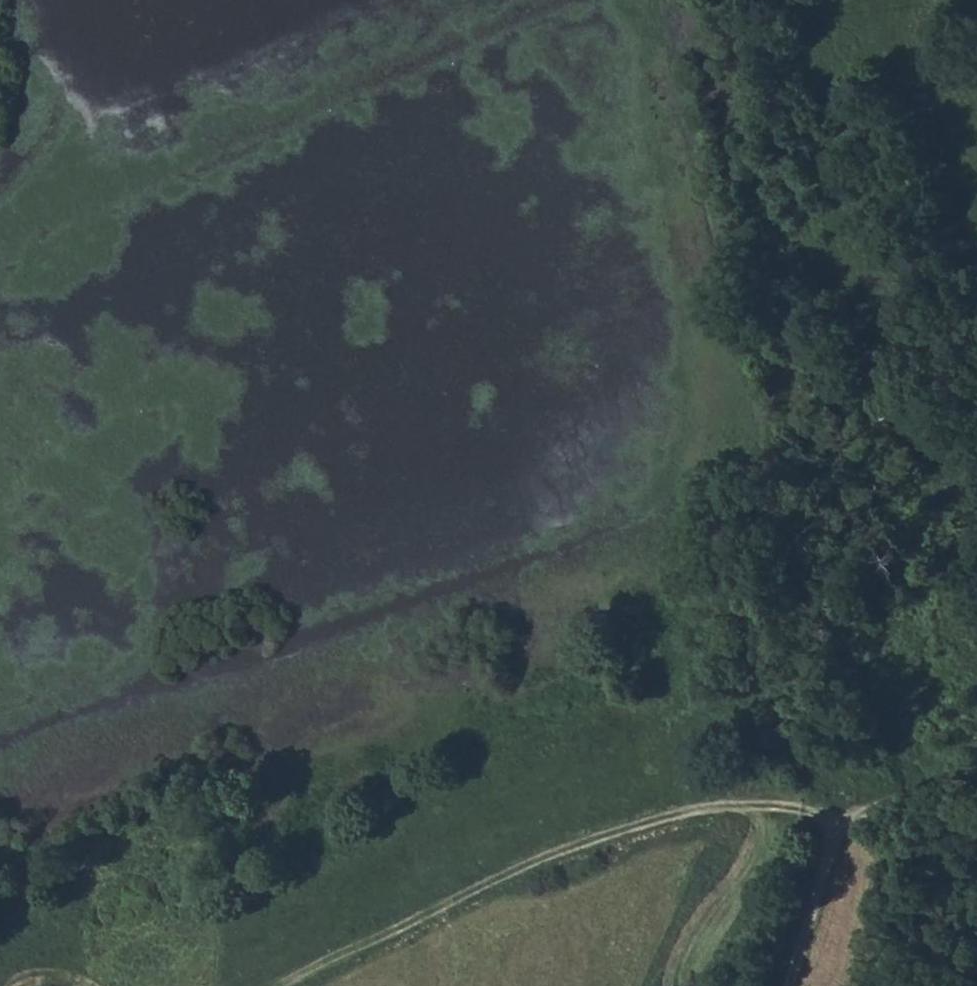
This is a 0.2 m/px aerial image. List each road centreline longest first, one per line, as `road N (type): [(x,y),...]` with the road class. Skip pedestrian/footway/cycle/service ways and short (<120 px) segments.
road 1 (track): [(789,985),(845,803)]

